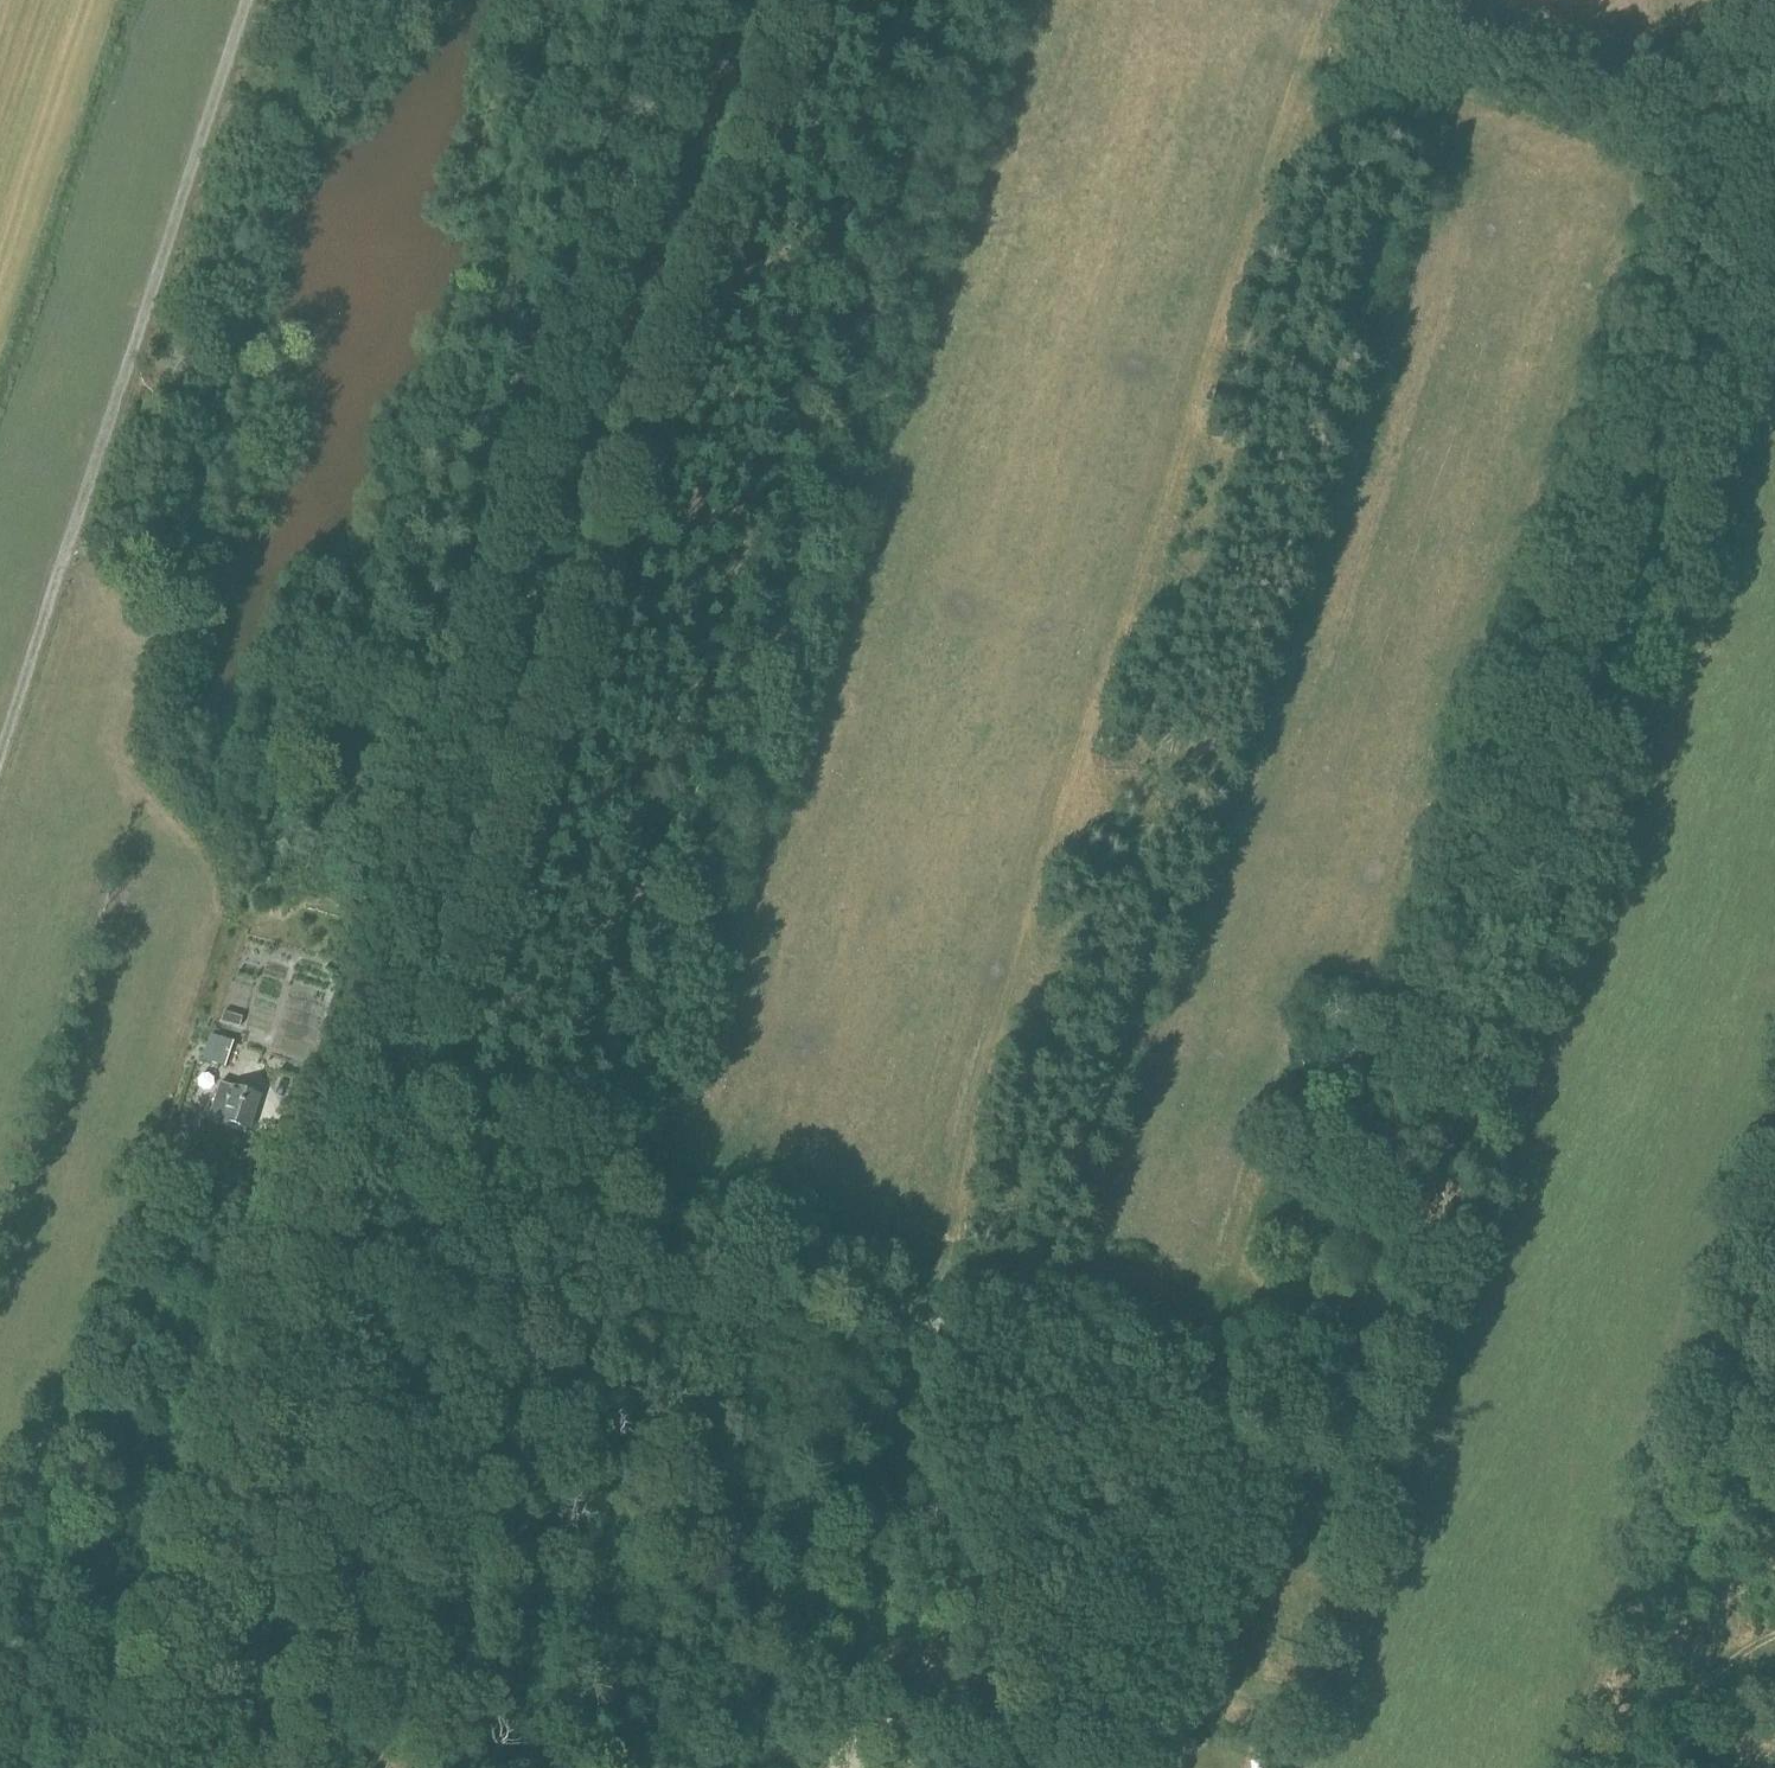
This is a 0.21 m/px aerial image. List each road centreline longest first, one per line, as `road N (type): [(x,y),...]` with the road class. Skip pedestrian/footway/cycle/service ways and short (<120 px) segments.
road 1 (track): [(736,0),(381,1085)]
road 2 (track): [(247,0),(0,748)]
road 3 (unclassified): [(156,1767),(381,1085)]

